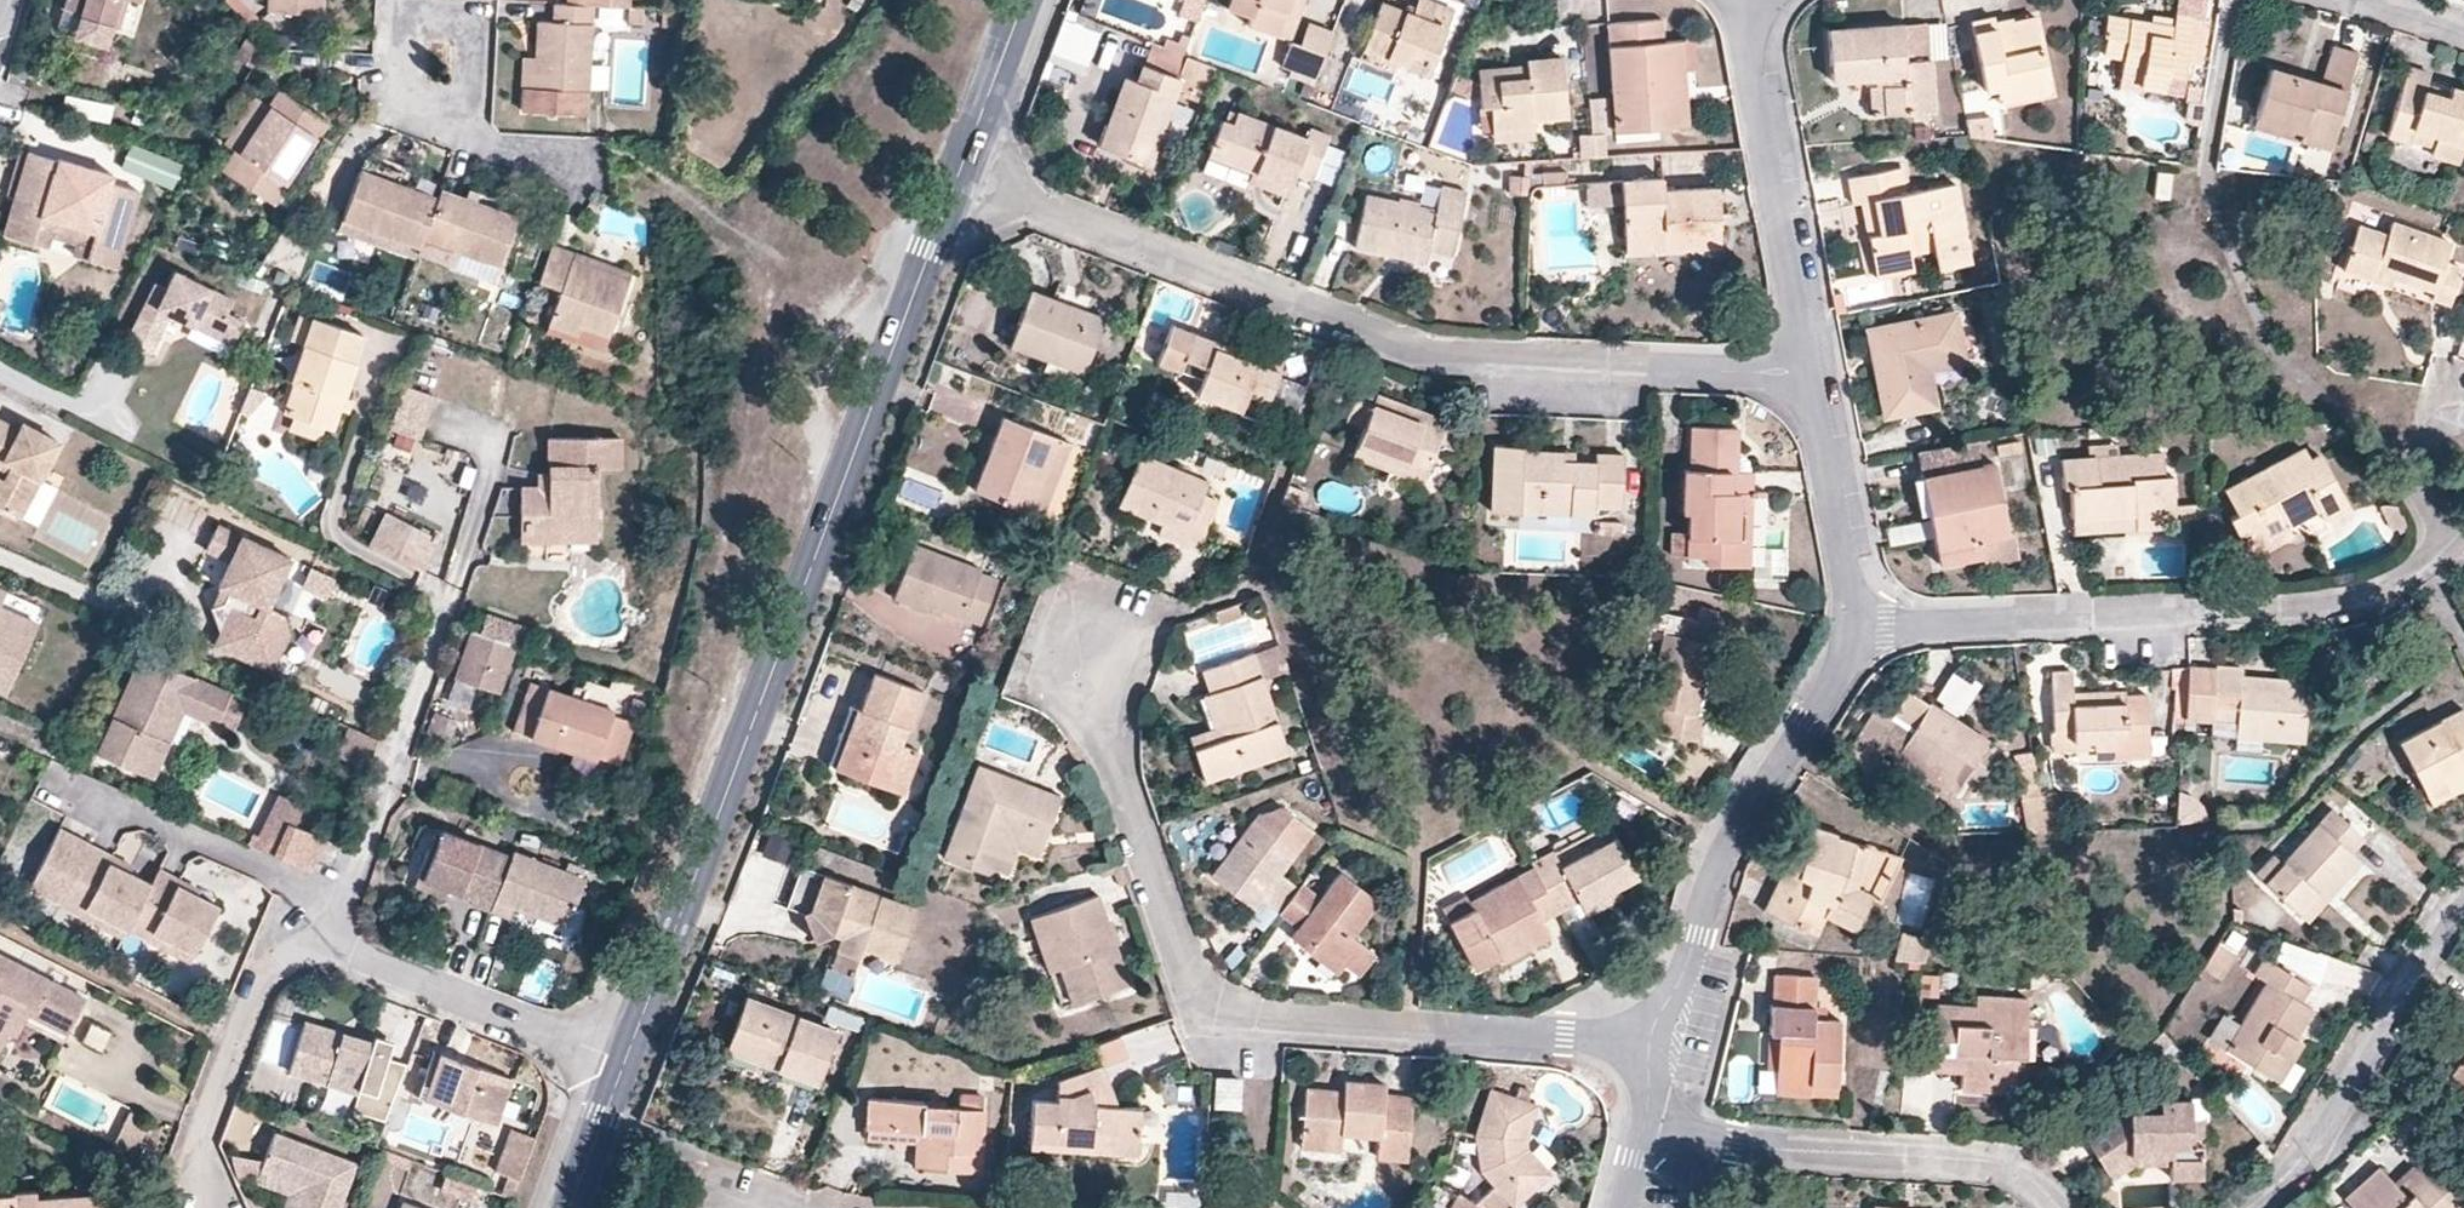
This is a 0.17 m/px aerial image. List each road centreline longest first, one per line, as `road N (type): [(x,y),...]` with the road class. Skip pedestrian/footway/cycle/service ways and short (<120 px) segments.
road 1 (secondary): [(954,186),(624,1064)]
road 2 (residential): [(954,186),(1454,363),(1811,369)]
road 3 (residential): [(1649,1043),(1247,1013),(1196,988),(1119,766),(1089,646)]
road 4 (residential): [(1859,627),(2319,606),(2360,601),(2450,551)]
road 5 (residential): [(1649,1043),(1717,863),(1759,786),(1847,660),(1859,627)]
road 6 (residential): [(2063,1207),(2029,1174),(1969,1155),(1734,1149),(1645,1130)]
road 7 (residential): [(334,954),(454,586)]
road 8 (residential): [(2463,895),(2311,1144),(2248,1207)]
road 9 (residential): [(1811,369),(1746,0)]
road 10 (residential): [(334,954),(286,960),(265,977),(250,1009),(205,1151),(214,1207)]
road 11 (residential): [(624,1064),(334,954)]
road 12 (residential): [(1859,627),(1811,369)]
road 13 (residential): [(410,22),(408,88),(417,102),(470,98),(473,42),(459,26)]
road 14 (secondary): [(1020,0),(954,186)]
road 15 (secondary): [(624,1064),(570,1207)]
road 16 (residential): [(2463,412),(2433,421),(2413,449),(2415,485),(2437,531)]

